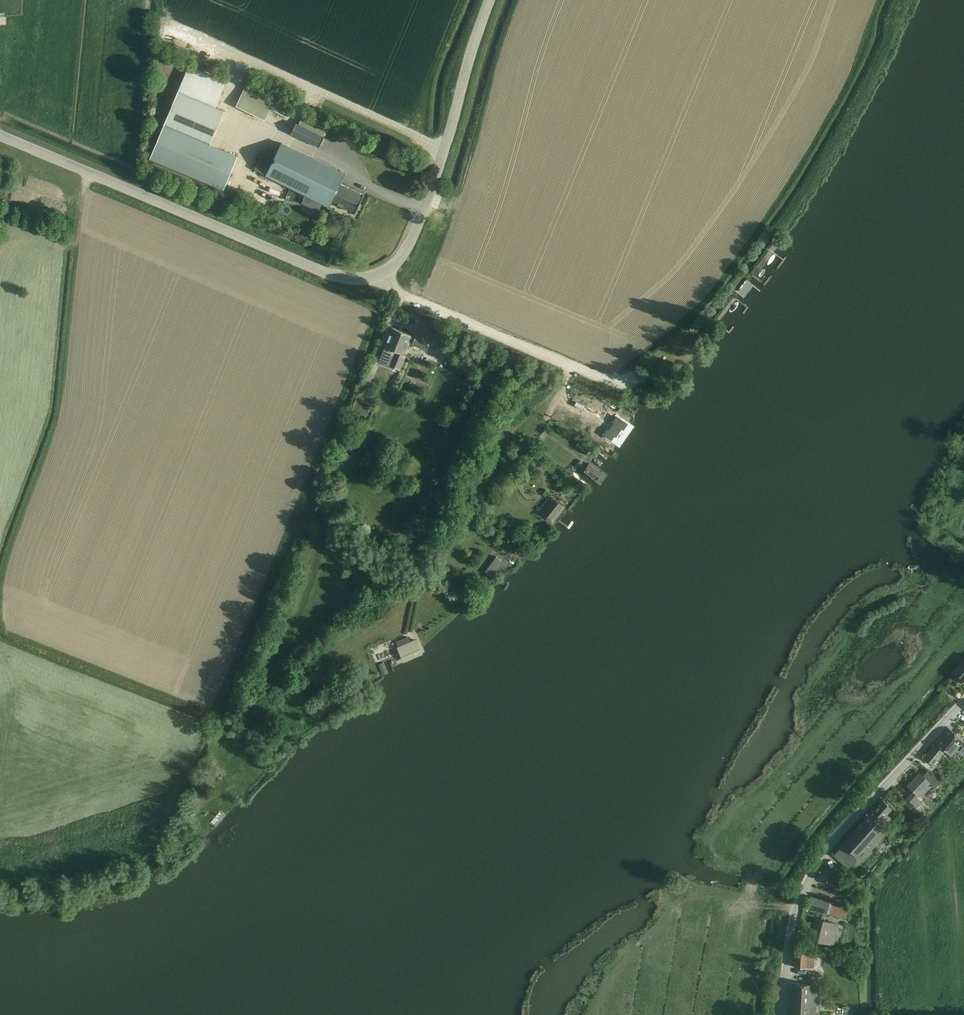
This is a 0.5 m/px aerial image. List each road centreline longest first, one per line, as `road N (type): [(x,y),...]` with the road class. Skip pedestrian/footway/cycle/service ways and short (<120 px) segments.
road 1 (track): [(0,597),(58,414),(89,173)]
road 2 (unclassified): [(384,274),(364,280),(324,272),(0,136)]
road 3 (track): [(296,663),(423,559),(487,456),(574,367)]
road 4 (unclassified): [(784,1014),(797,915),(818,865),(963,705)]
road 5 (track): [(159,0),(159,17),(445,148)]
road 6 (unclassified): [(384,274),(413,236),(489,0)]
road 7 (track): [(0,853),(44,853),(153,818)]

